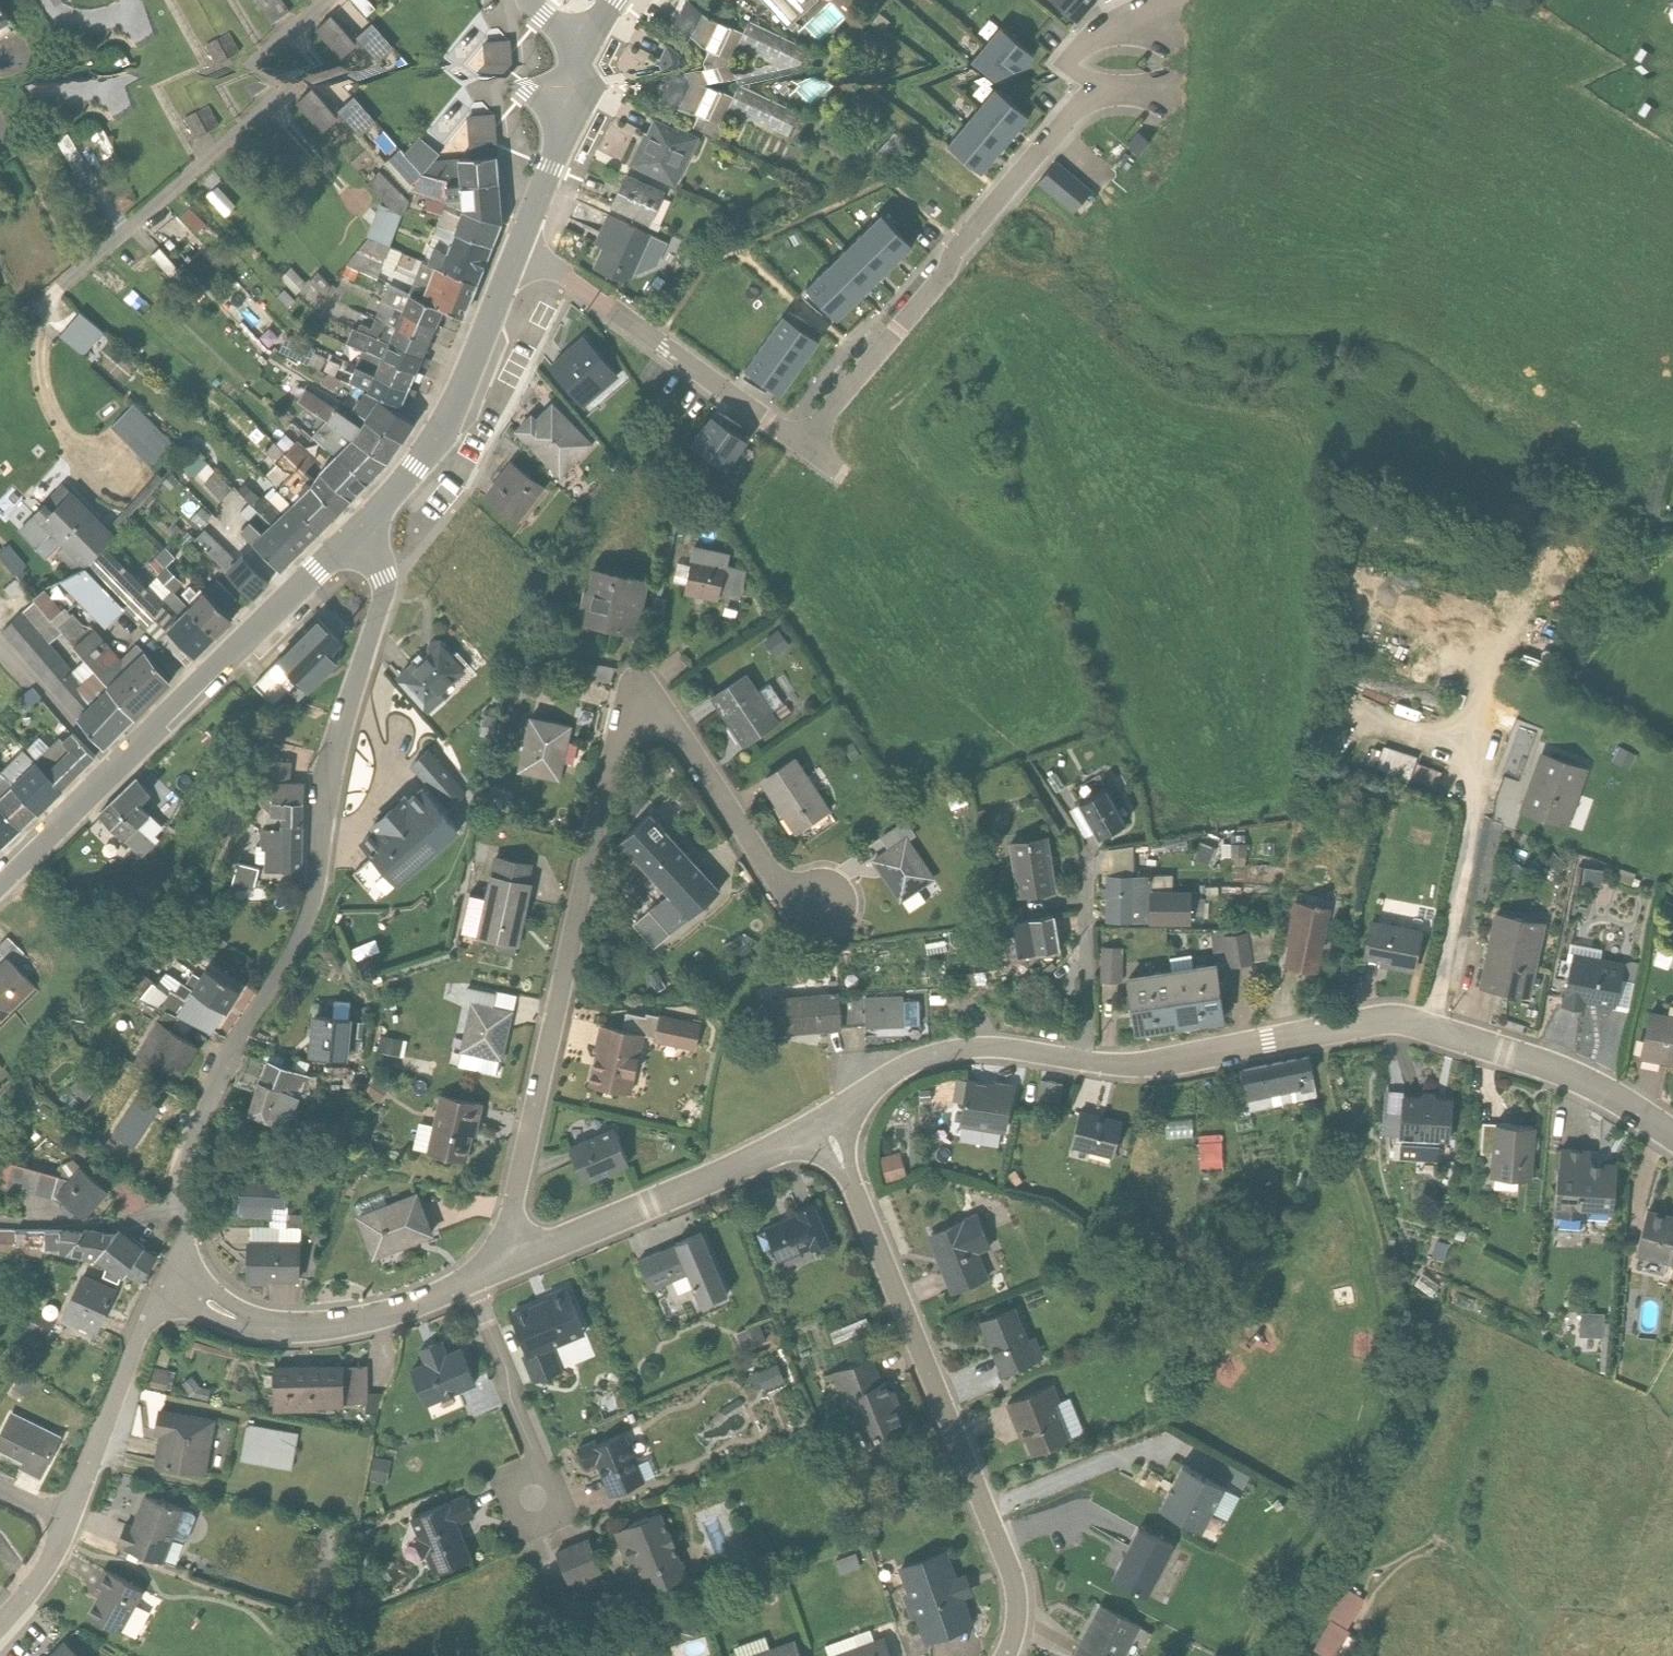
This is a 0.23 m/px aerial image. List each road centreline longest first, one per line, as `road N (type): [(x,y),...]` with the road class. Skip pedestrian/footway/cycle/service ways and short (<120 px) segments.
road 1 (residential): [(821,1123),(896,1070),(962,1047),(1166,1061),(1395,1023),(1571,1075),(1672,1137)]
road 2 (residential): [(514,1260),(517,1190),(616,734),(644,717),(659,722),(707,775),(774,881),(820,903)]
road 3 (residential): [(362,528),(376,557),(381,603),(322,787),(316,899),(288,972),(239,1032),(207,1102),(184,1169),(180,1213)]
road 4 (residential): [(1237,0),(1159,67),(1079,107),(802,445)]
road 5 (residential): [(821,1123),(1013,1585),(1015,1624),(1006,1655)]
road 6 (residential): [(517,244),(802,445)]
road 7 (residential): [(514,1260),(821,1123)]
road 8 (tertiary): [(517,244),(443,433),(362,528)]
road 9 (residential): [(171,1284),(263,1327),(332,1329),(467,1281)]
road 10 (tertiary): [(0,881),(197,686)]
road 11 (residential): [(171,1284),(147,1317),(67,1524)]
road 12 (residential): [(467,1281),(533,1455),(534,1502)]
road 13 (tertiary): [(362,528),(197,686)]
road 14 (residential): [(180,1213),(0,1214)]
road 15 (tertiary): [(658,0),(600,68),(565,126)]
road 16 (residential): [(493,0),(524,96),(565,126)]
road 17 (tertiary): [(565,126),(517,244)]
road 18 (residential): [(67,1524),(38,1586),(0,1628)]

